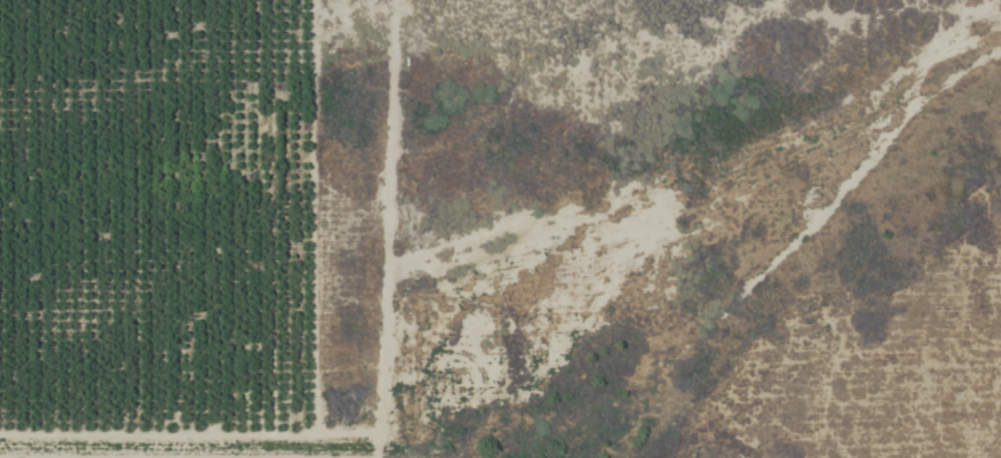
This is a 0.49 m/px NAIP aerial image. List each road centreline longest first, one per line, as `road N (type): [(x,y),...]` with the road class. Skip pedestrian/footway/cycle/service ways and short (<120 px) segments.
road 1 (track): [(386,457),(370,133),(593,86),(618,0)]
road 2 (residential): [(386,128),(384,0)]

